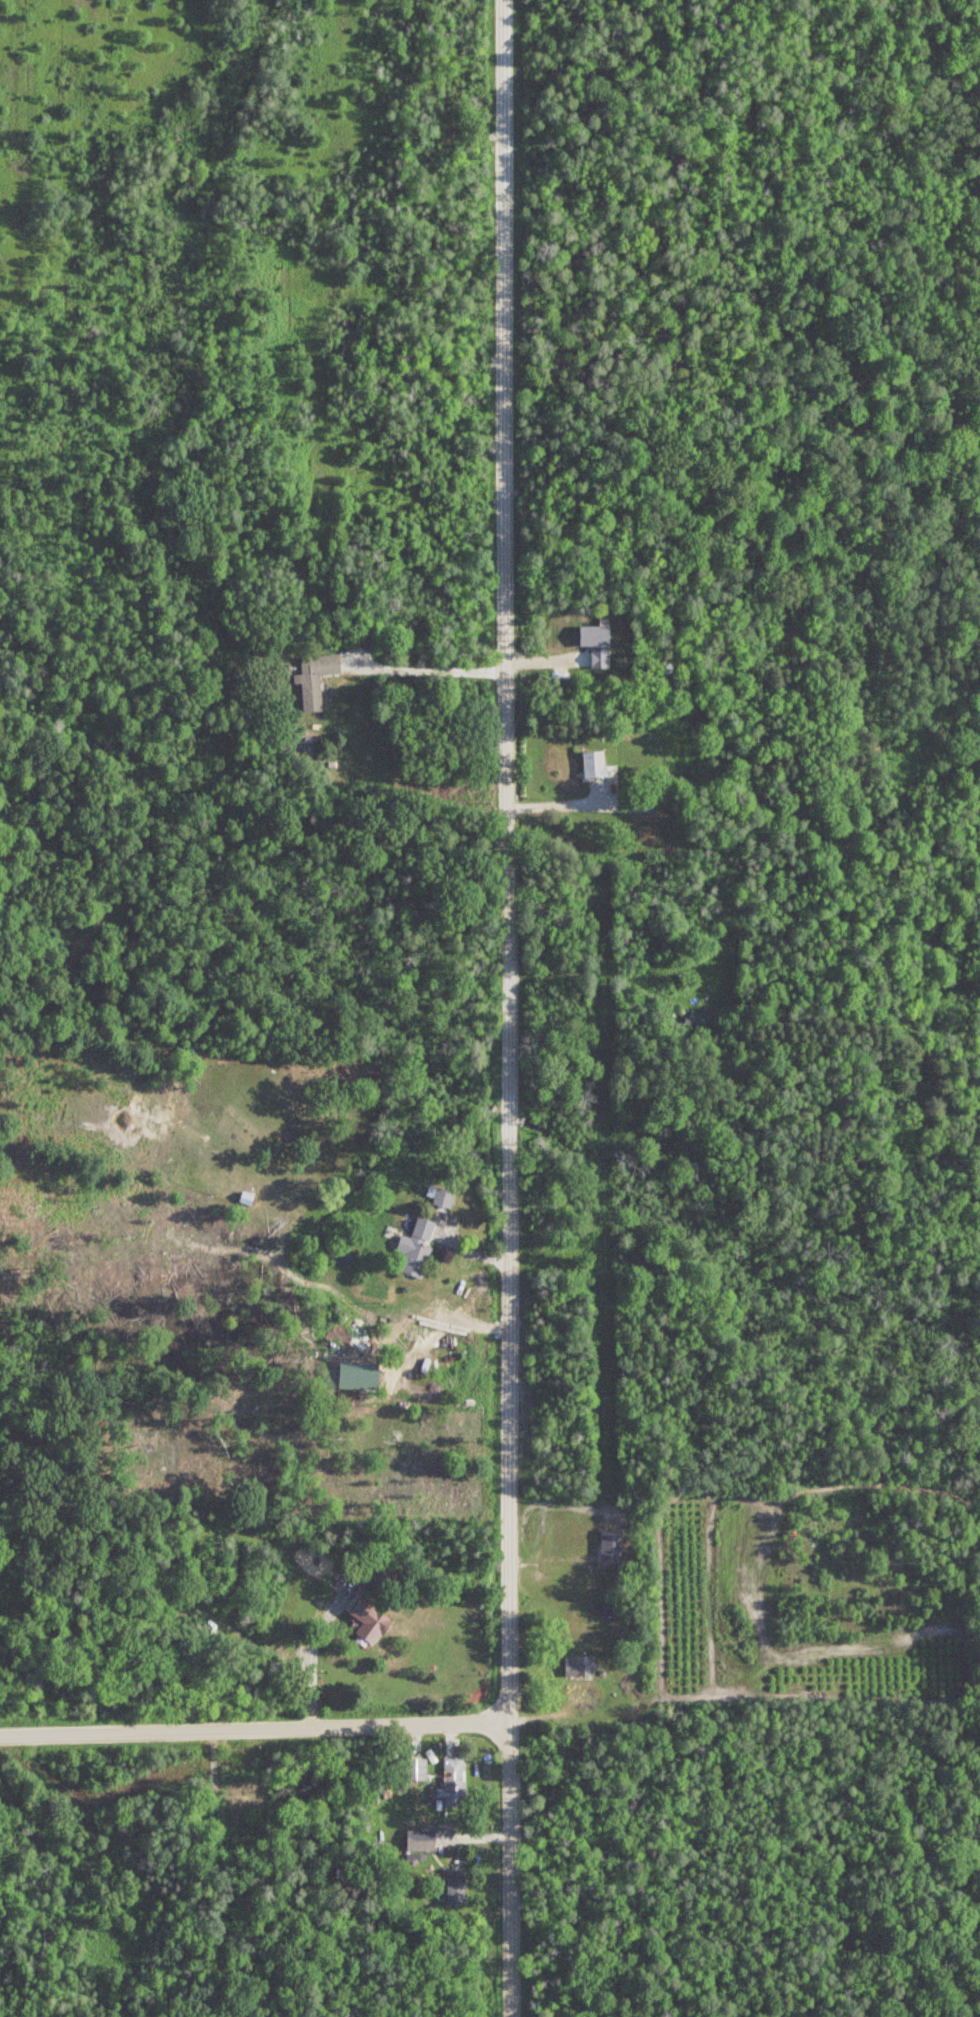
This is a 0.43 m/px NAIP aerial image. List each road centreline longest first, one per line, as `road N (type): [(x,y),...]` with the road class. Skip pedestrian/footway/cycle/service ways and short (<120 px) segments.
road 1 (residential): [(511,2016),(503,0)]
road 2 (residential): [(508,1725),(0,1738)]

